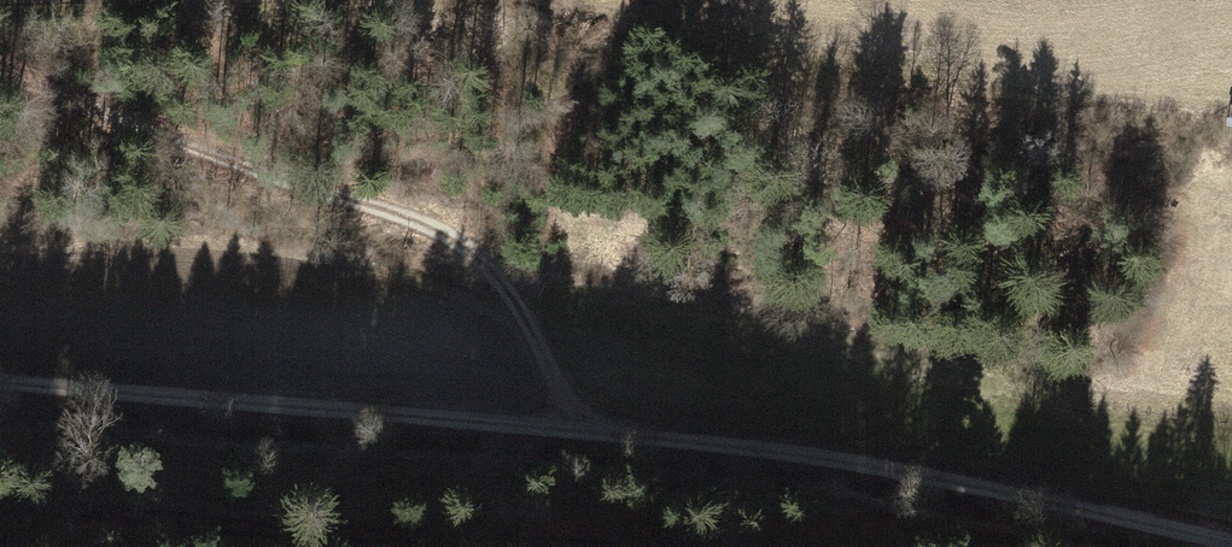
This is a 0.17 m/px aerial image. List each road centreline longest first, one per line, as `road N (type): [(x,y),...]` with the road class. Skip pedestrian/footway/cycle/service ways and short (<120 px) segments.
road 1 (track): [(1231,545),(892,460),(582,428),(0,386)]
road 2 (track): [(582,428),(505,289),(464,245),(405,216),(172,141),(0,63)]
road 3 (track): [(493,546),(0,506)]

